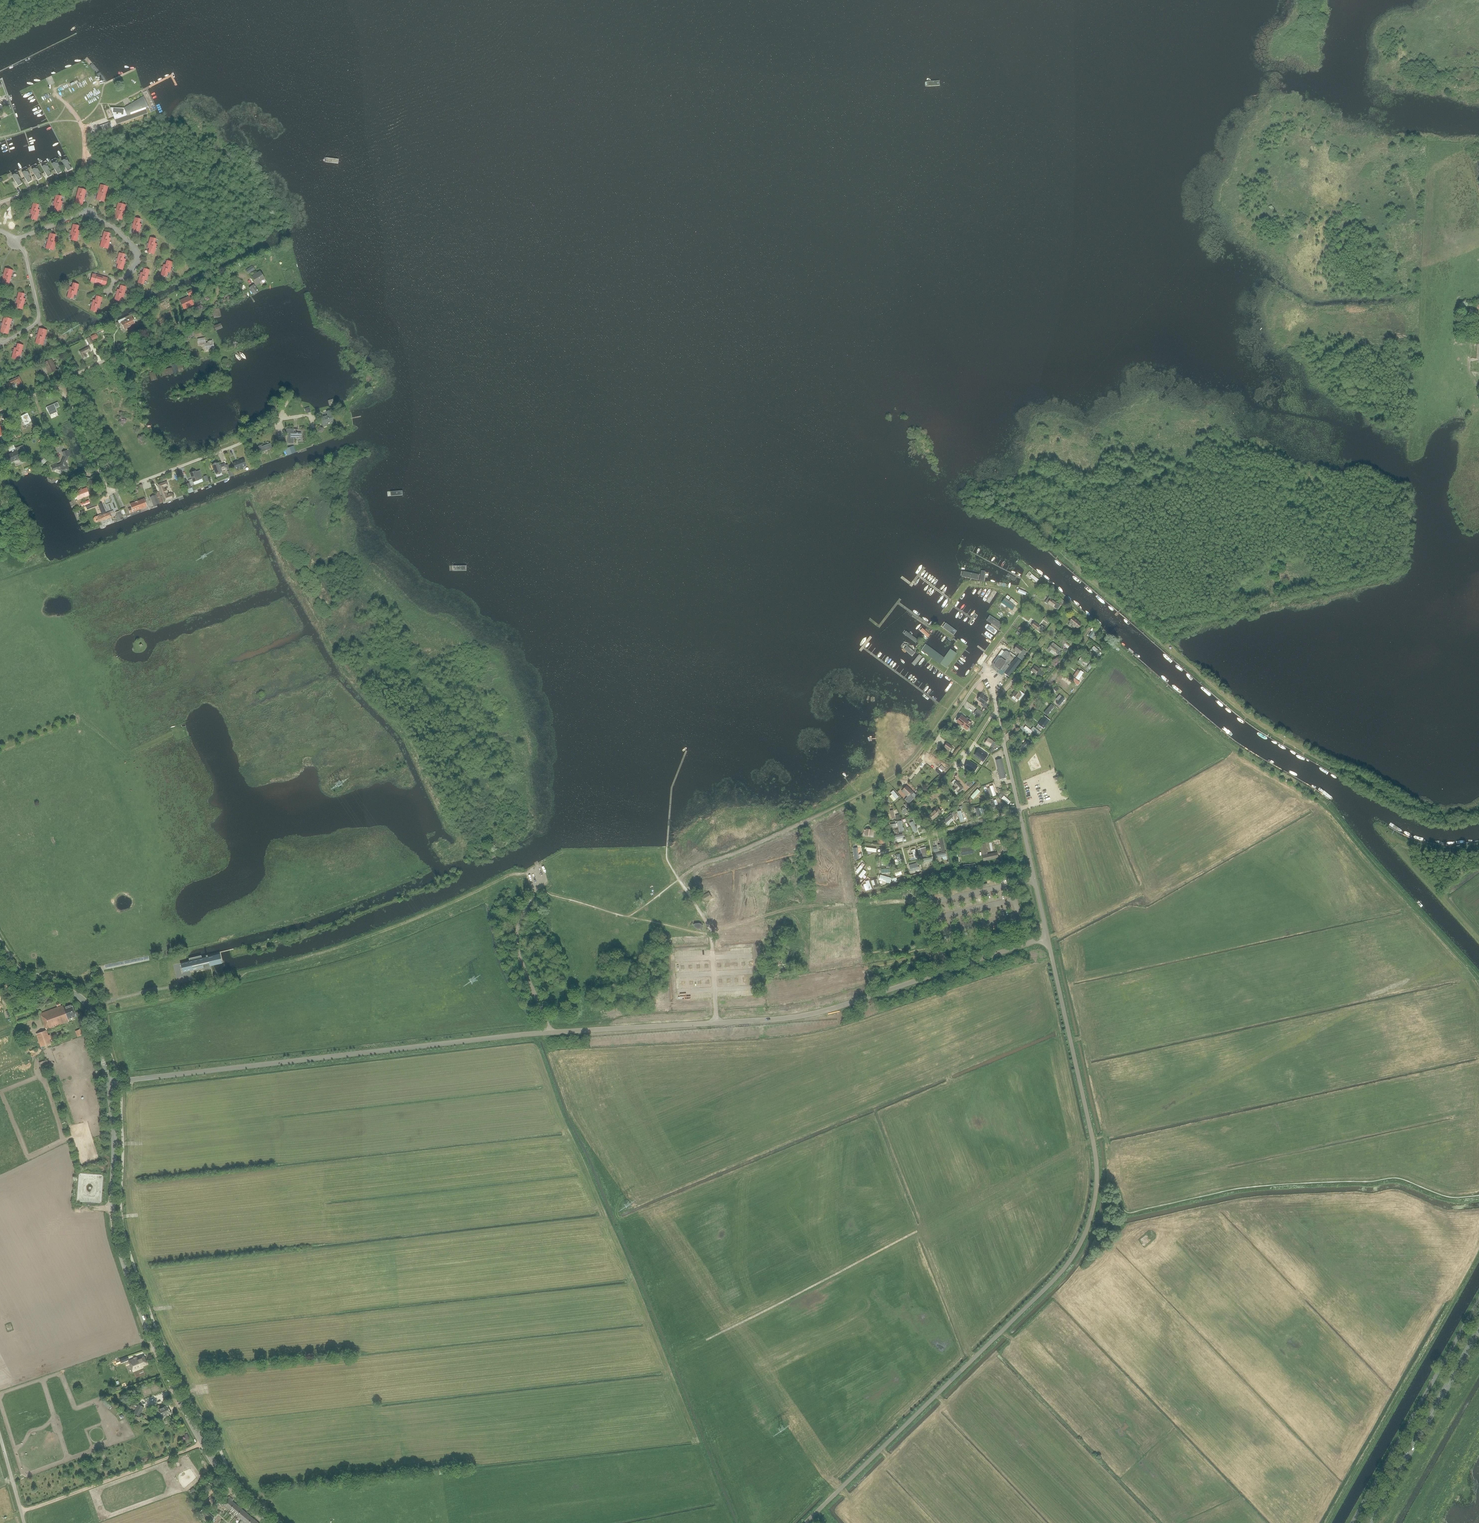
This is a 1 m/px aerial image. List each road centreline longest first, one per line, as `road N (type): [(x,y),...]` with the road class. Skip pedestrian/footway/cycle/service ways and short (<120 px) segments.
road 1 (unclassified): [(548,1032),(797,1017),(1047,937)]
road 2 (tertiary): [(268,1522),(237,1495),(202,1443),(137,1301),(114,1225),(108,1082)]
road 3 (unclassified): [(108,1082),(548,1032)]
road 4 (residential): [(272,423),(232,447),(114,490),(69,400),(51,388)]
road 5 (track): [(774,1020),(782,1001),(841,984),(820,814)]
road 6 (primary): [(1370,1522),(1478,1331)]
road 7 (unclassified): [(1047,937),(1004,740)]
road 8 (track): [(0,749),(75,718),(125,752),(174,732)]
road 9 (track): [(21,1512),(202,1443)]
road 10 (residential): [(51,388),(207,310)]
road 11 (tertiary): [(108,1082),(85,1001),(0,971)]
road 12 (unclassified): [(528,902),(516,942),(548,1032)]

